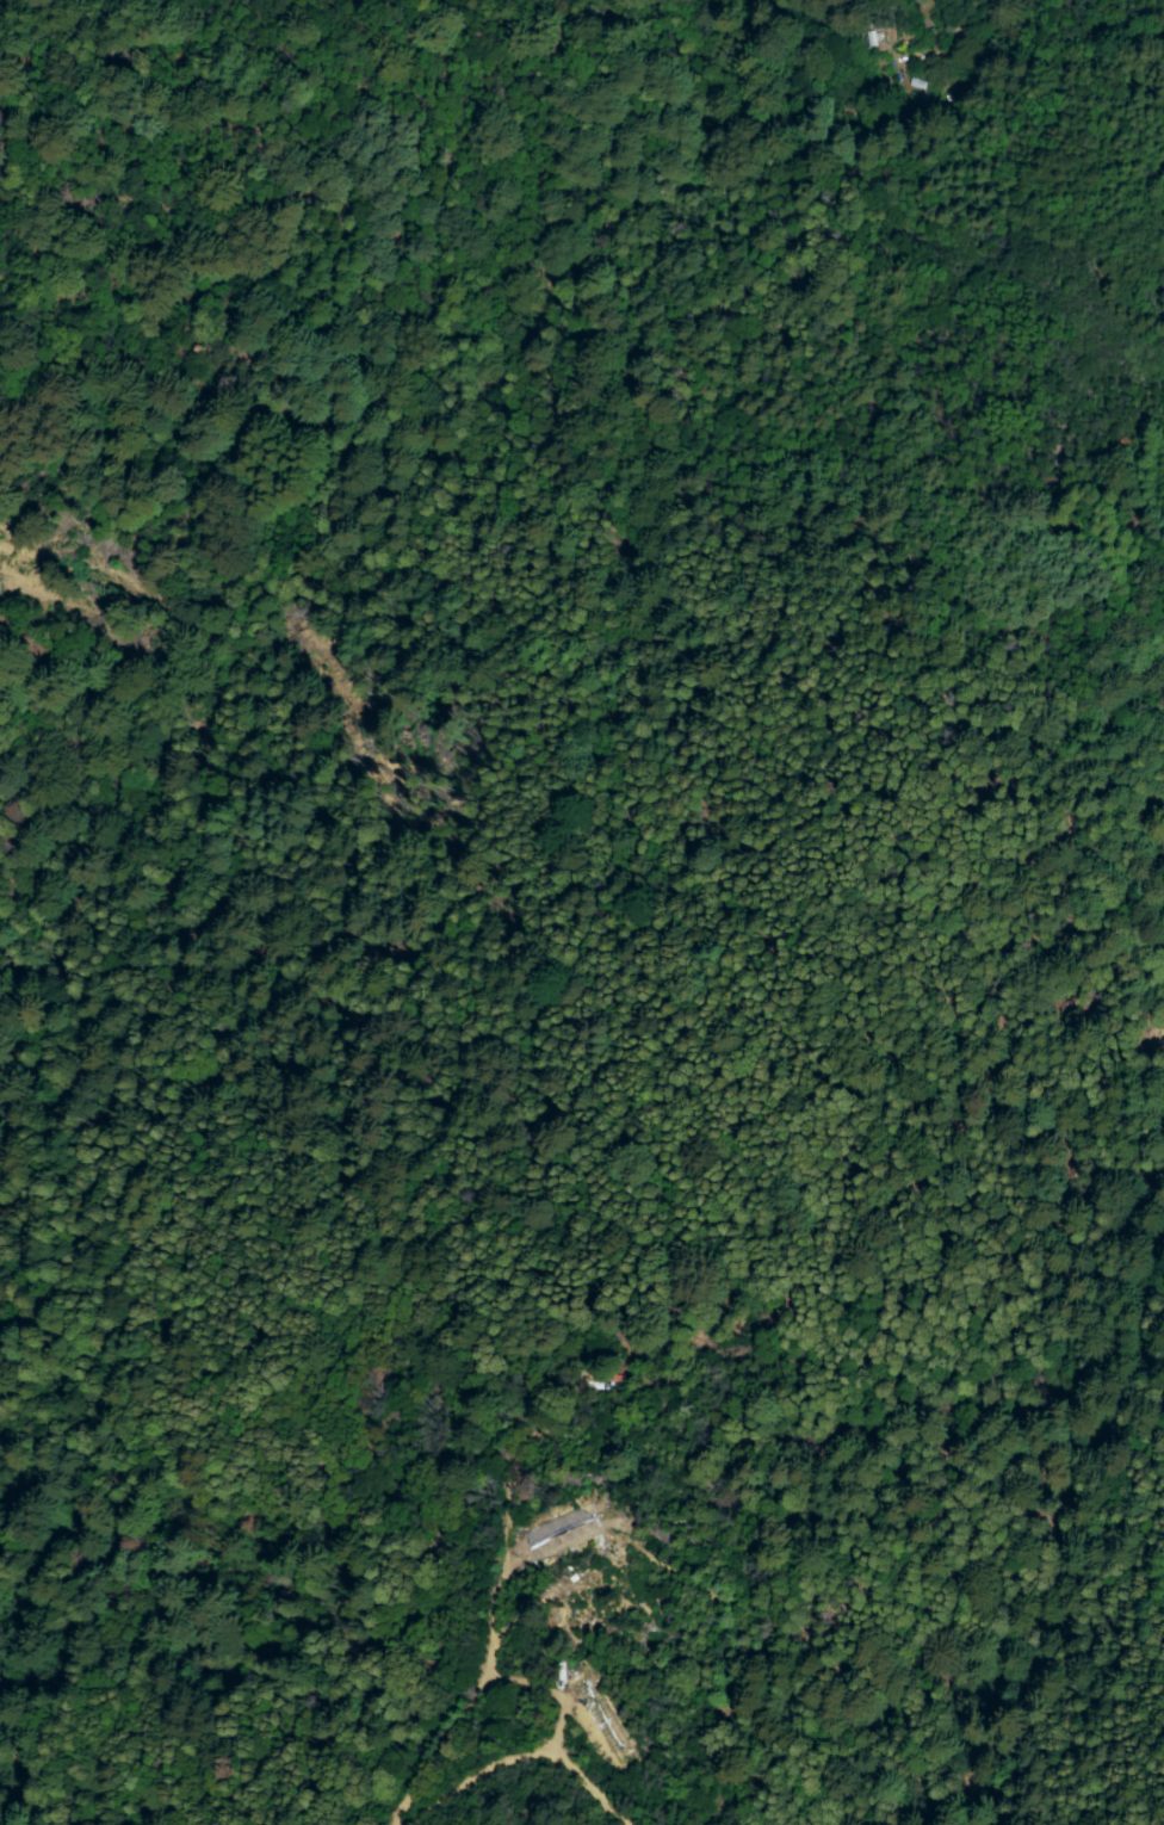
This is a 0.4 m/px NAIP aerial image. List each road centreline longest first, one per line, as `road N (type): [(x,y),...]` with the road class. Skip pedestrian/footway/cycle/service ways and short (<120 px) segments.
road 1 (track): [(396,1824),(485,1674),(562,1682),(568,1751),(633,1824)]
road 2 (track): [(485,1674),(491,1606),(510,1547)]

